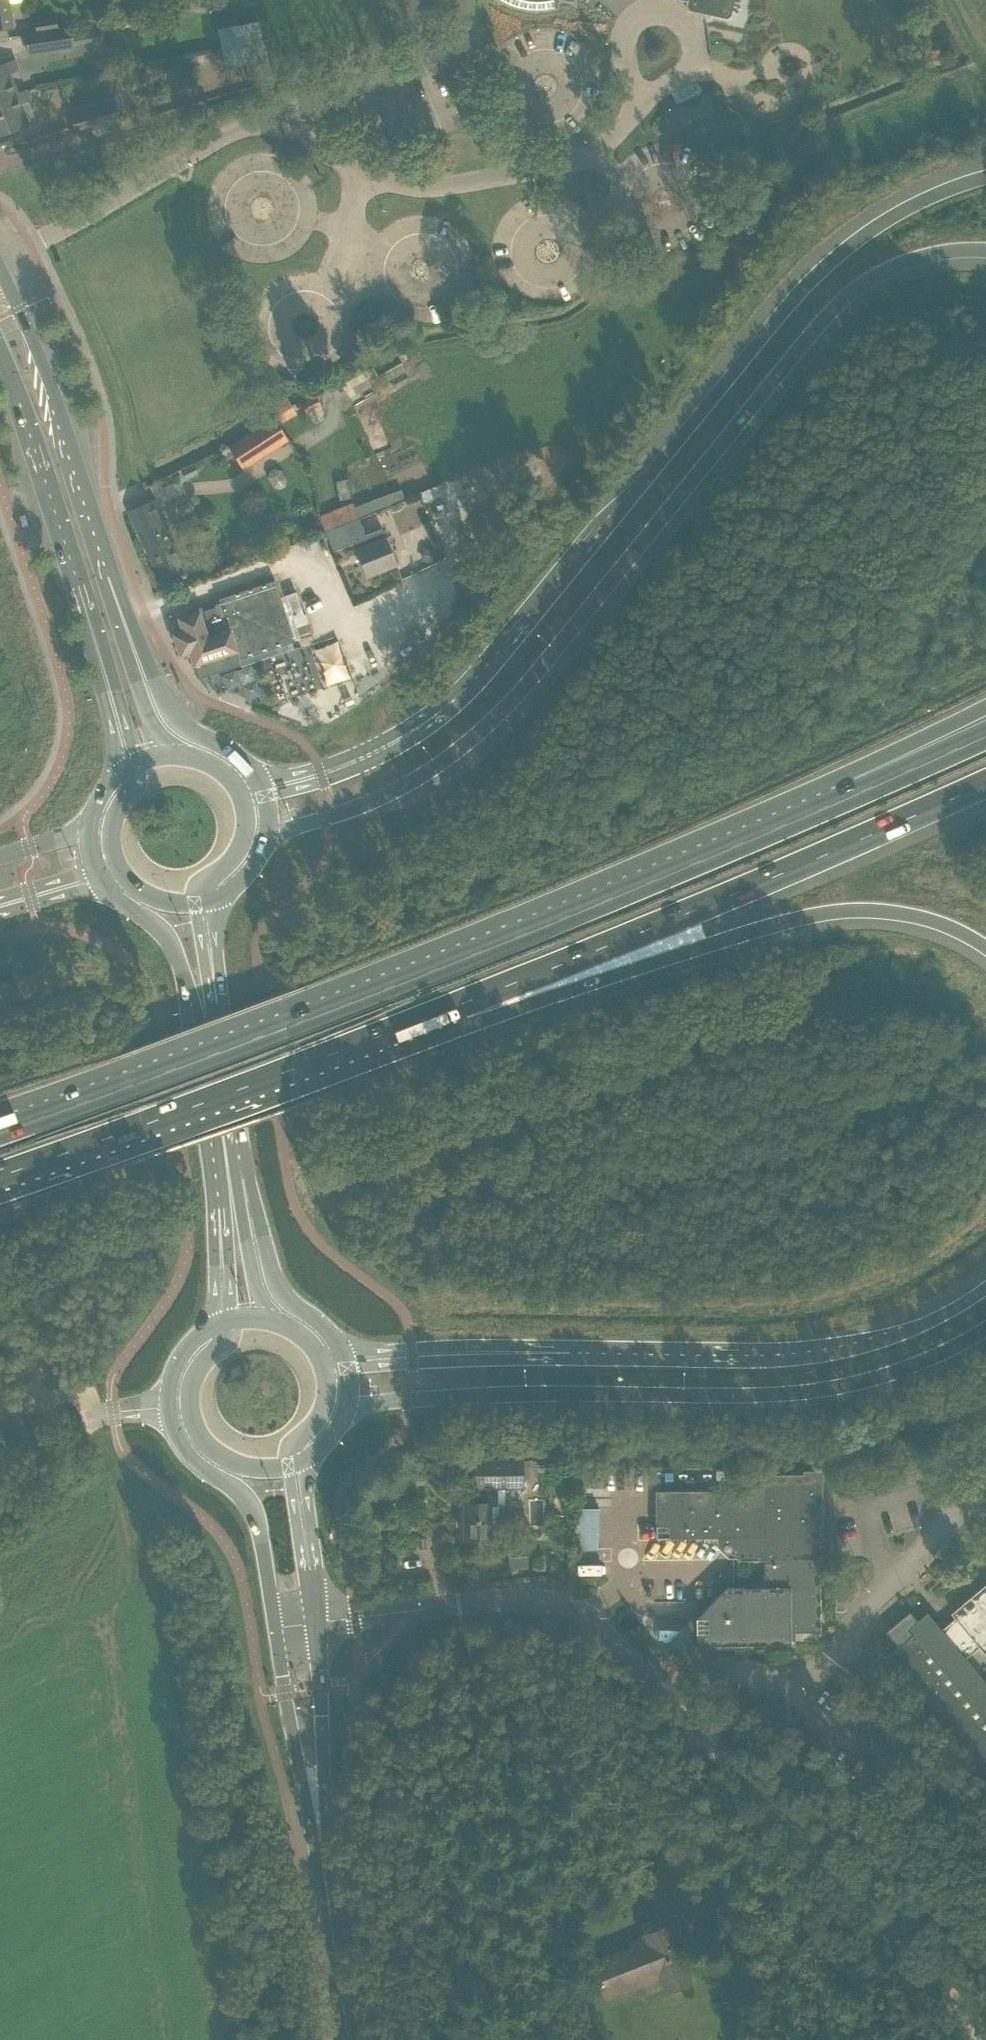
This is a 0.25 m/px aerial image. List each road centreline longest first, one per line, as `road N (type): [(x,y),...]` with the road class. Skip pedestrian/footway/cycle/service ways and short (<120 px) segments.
road 1 (motorway): [(268,835),(365,805),(472,739),(524,691),(852,291),(912,259),(985,251)]
road 2 (motorway): [(821,810),(288,1028),(0,1129)]
road 3 (motorway): [(985,177),(893,215),(822,269),(465,690),(370,755)]
road 4 (unclassified): [(976,2039),(641,1674),(575,1613),(526,1599),(316,1623)]
road 5 (unclassified): [(0,262),(209,139),(262,121),(304,130),(356,160),(394,170),(569,153),(616,124),(654,52)]
road 6 (motorway): [(345,1410),(484,1396),(807,1393),(881,1379),(985,1331)]
road 7 (motorway): [(985,1290),(914,1329),(820,1352),(412,1356)]
road 8 (motorway): [(463,1006),(985,783)]
road 9 (motorway): [(463,1006),(838,913),(930,921),(985,947)]
road 10 (motorway): [(0,1176),(463,1006)]
road 11 (secondary): [(140,670),(55,402),(0,266)]
road 12 (secondary): [(0,355),(105,677)]
road 13 (secondary): [(169,1408),(185,1451),(239,1490),(256,1516),(276,1628)]
road 14 (secondary): [(349,2039),(313,1788)]
road 15 (secondary): [(342,1352),(279,1288),(264,1235),(229,1181)]
road 16 (motorway): [(985,707),(821,810)]
road 17 (motorway): [(985,735),(821,810)]
road 18 (secondary): [(103,885),(168,938),(208,1022)]
road 19 (secondary): [(313,1788),(322,1714),(316,1623)]
road 20 (secondary): [(276,1628),(313,1788)]
road 21 (secondary): [(257,779),(228,748),(185,726),(140,670)]
road 22 (secondary): [(208,1022),(229,1181)]
road 23 (secondary): [(271,1321),(254,1289),(229,1181)]
road 24 (secondary): [(195,902),(200,883),(242,844),(242,799)]

